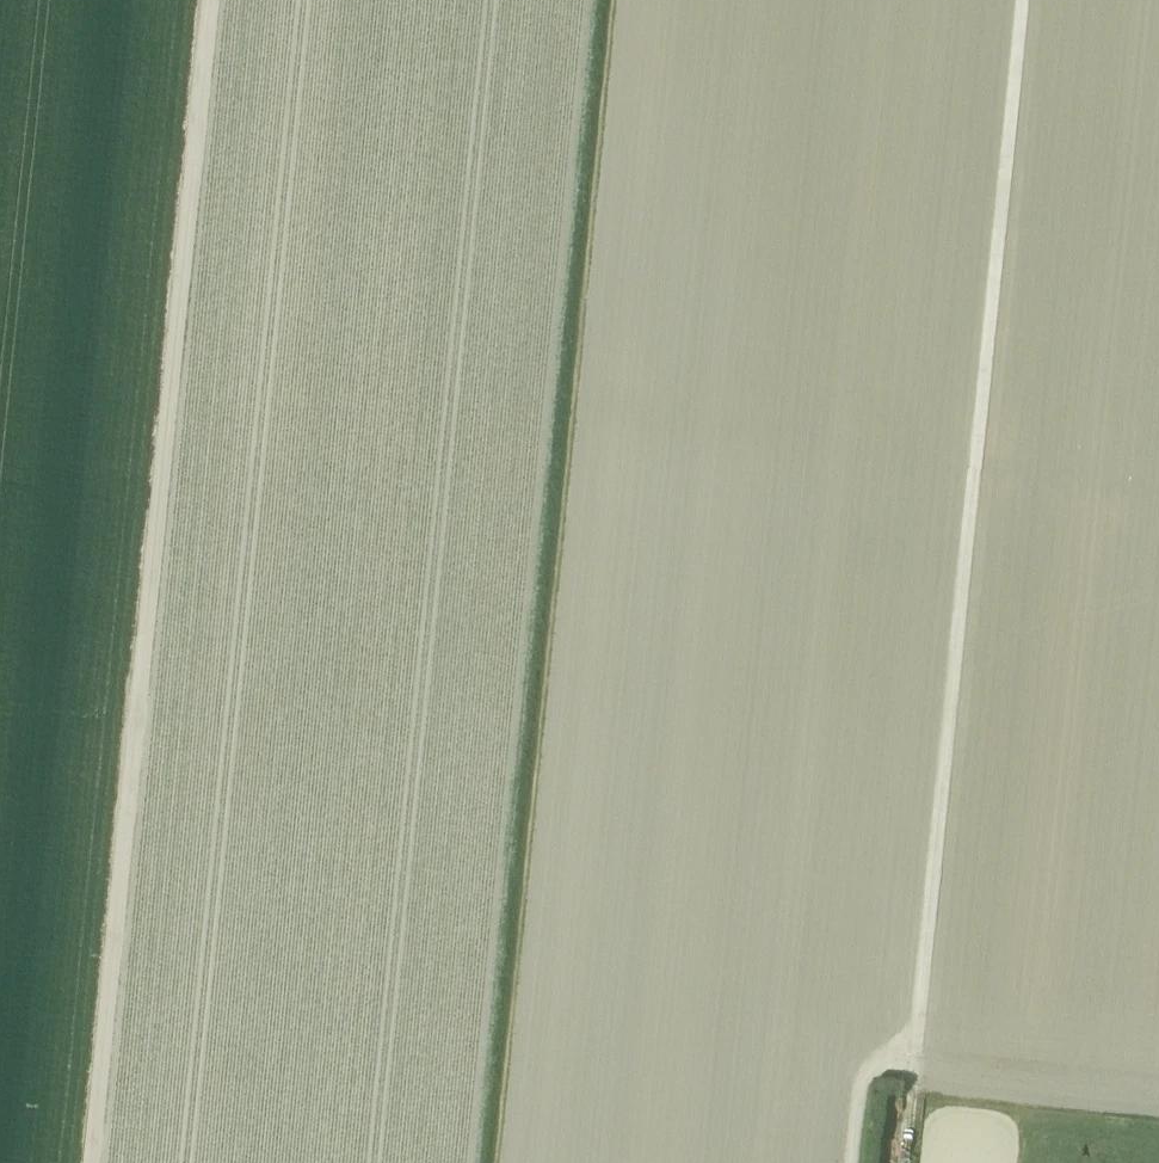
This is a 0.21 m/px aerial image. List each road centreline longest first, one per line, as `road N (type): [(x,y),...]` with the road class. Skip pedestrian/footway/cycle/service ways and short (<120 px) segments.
road 1 (track): [(83,1162),(124,833),(203,0)]
road 2 (track): [(908,1162),(1022,0)]

